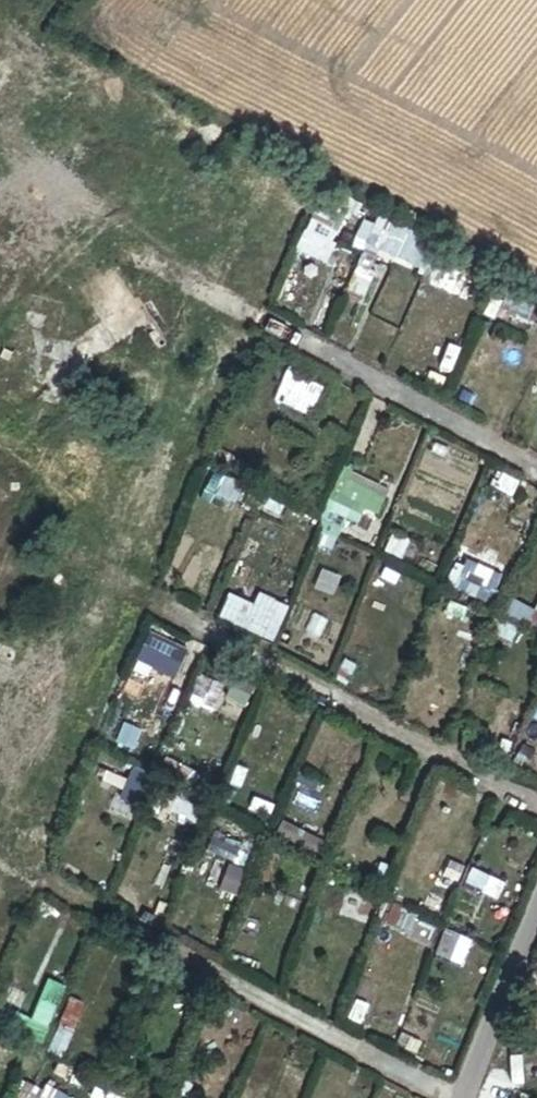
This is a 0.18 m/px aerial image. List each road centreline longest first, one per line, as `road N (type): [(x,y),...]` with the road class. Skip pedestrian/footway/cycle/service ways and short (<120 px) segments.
road 1 (unclassified): [(536,907),(457,1097)]

